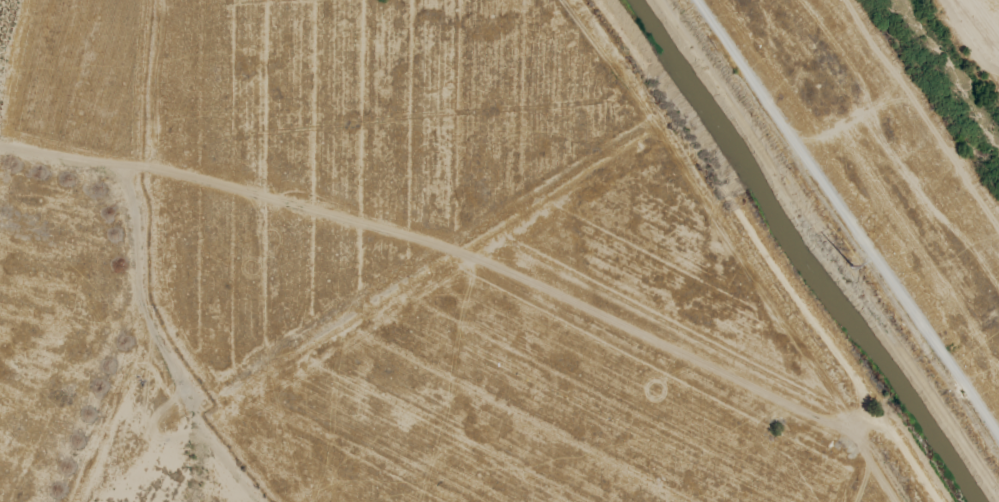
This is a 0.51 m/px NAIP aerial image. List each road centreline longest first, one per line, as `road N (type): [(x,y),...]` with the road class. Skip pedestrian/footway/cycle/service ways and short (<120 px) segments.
road 1 (track): [(597,0),(929,501)]
road 2 (residential): [(128,178),(153,325),(193,407)]
road 3 (track): [(998,440),(878,269)]
road 4 (residential): [(0,148),(116,169),(128,178)]

